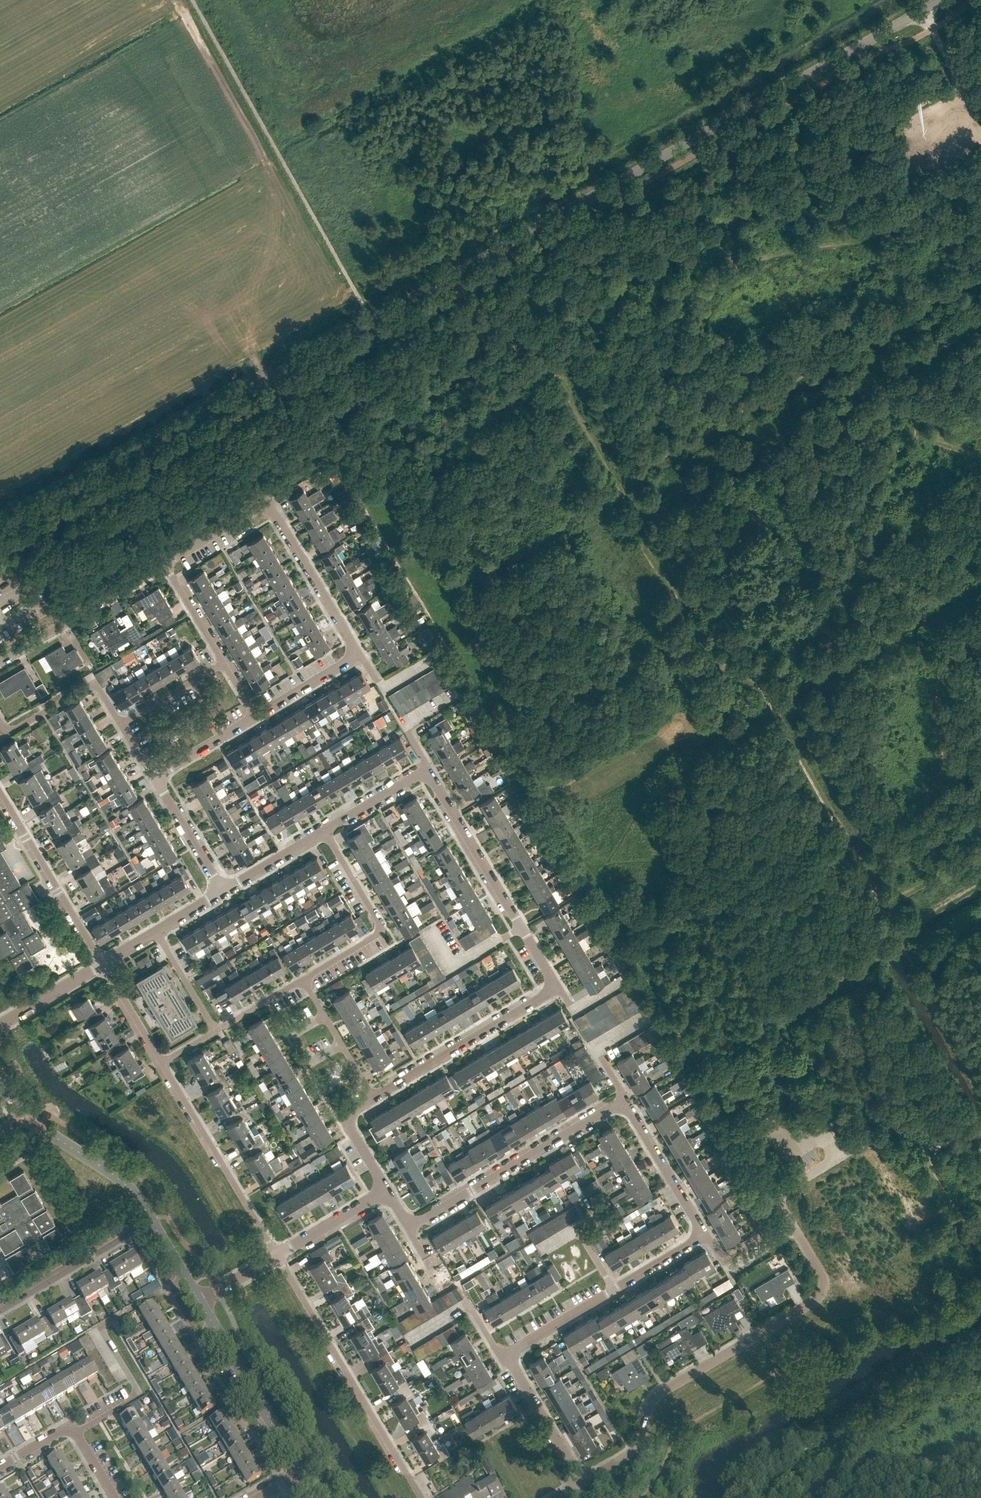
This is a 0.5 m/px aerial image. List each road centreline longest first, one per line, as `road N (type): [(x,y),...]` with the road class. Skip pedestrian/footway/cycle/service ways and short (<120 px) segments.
road 1 (secondary): [(0,531),(937,0)]
road 2 (residential): [(582,1483),(507,1355),(704,1234),(623,1100),(410,1226)]
road 3 (residential): [(582,1483),(632,1453),(658,1395),(818,1299),(822,1276),(781,1194),(871,1138)]
road 4 (residential): [(374,1098),(557,989),(429,771)]
road 5 (residential): [(276,1256),(421,1497)]
road 6 (track): [(852,855),(931,793),(942,764),(940,693),(949,667),(980,642)]
road 7 (residential): [(161,1063),(276,1256)]
road 8 (residential): [(304,980),(381,925),(324,833)]
road 9 (tertiary): [(301,1472),(198,1300)]
road 10 (residential): [(0,793),(101,963)]
road 11 (residential): [(0,662),(165,563)]
road 12 (residential): [(152,1222),(0,1312)]
road 13 (residential): [(358,653),(267,503)]
road 14 (tertiary): [(152,1222),(131,1188),(24,1116)]
road 15 (residential): [(7,733),(94,682),(121,726)]
road 16 (residential): [(374,1098),(304,980)]
road 17 (residential): [(155,777),(222,891)]
road 18 (residential): [(276,1256),(384,1190)]
road 19 (residential): [(324,833),(429,771)]
road 20 (residential): [(255,716),(358,653)]

